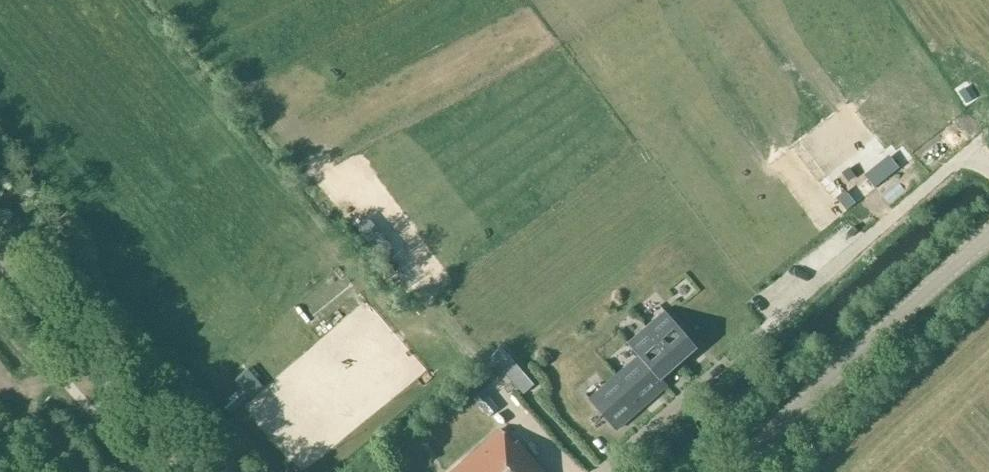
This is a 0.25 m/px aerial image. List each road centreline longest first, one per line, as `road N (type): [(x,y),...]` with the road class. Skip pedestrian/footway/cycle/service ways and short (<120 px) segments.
road 1 (tertiary): [(747,471),(818,388),(988,237)]
road 2 (tertiary): [(193,471),(0,252)]

